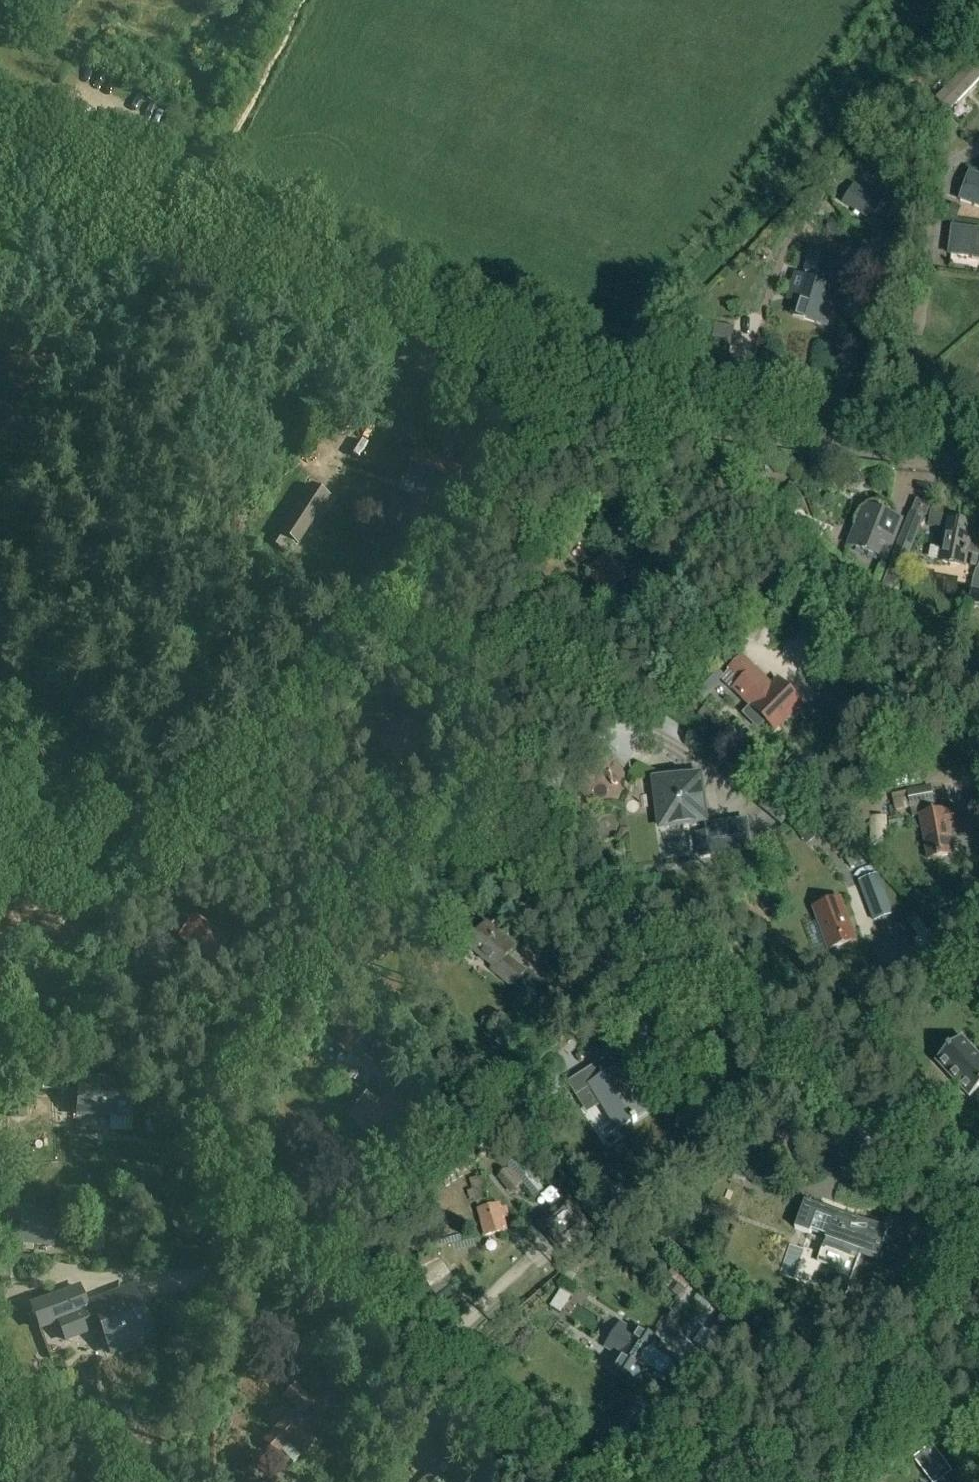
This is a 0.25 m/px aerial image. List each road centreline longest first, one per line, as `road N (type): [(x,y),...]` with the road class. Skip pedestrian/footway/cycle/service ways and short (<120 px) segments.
road 1 (tertiary): [(978,462),(681,428),(567,401),(427,358),(0,167)]
road 2 (track): [(978,1214),(892,1155),(473,814)]
road 3 (track): [(218,1182),(228,1063),(473,814)]
road 4 (track): [(473,814),(626,671),(828,551)]
road 5 (track): [(617,1481),(291,1246)]
road 6 (track): [(978,678),(681,428)]
road 7 (track): [(197,1481),(210,1250)]
road 8 (track): [(291,1246),(210,1250),(218,1182)]

